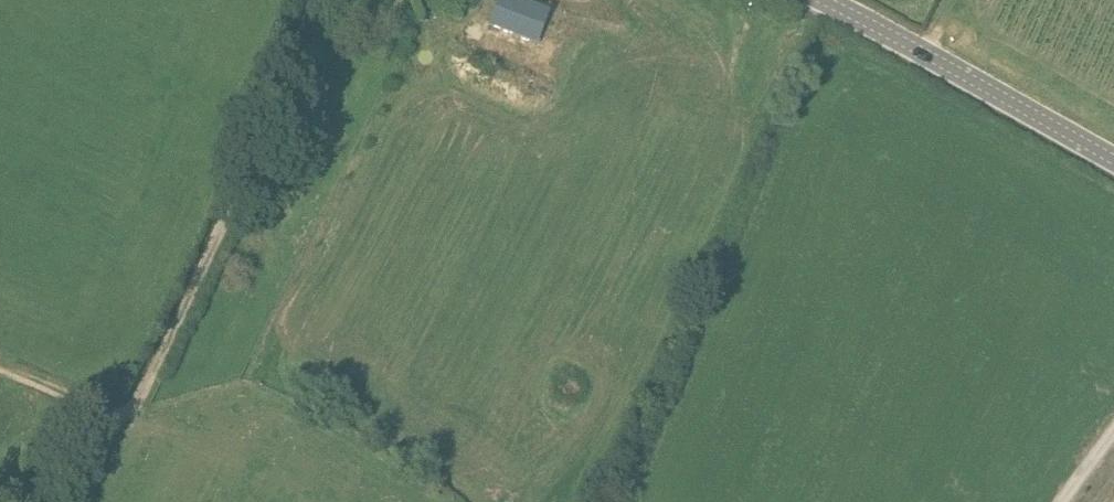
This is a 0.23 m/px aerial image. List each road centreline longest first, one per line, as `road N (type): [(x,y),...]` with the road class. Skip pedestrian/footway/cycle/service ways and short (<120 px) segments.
road 1 (track): [(116,410),(142,392),(238,197),(309,0)]
road 2 (tertiary): [(1113,160),(824,0)]
road 3 (track): [(0,370),(116,410)]

